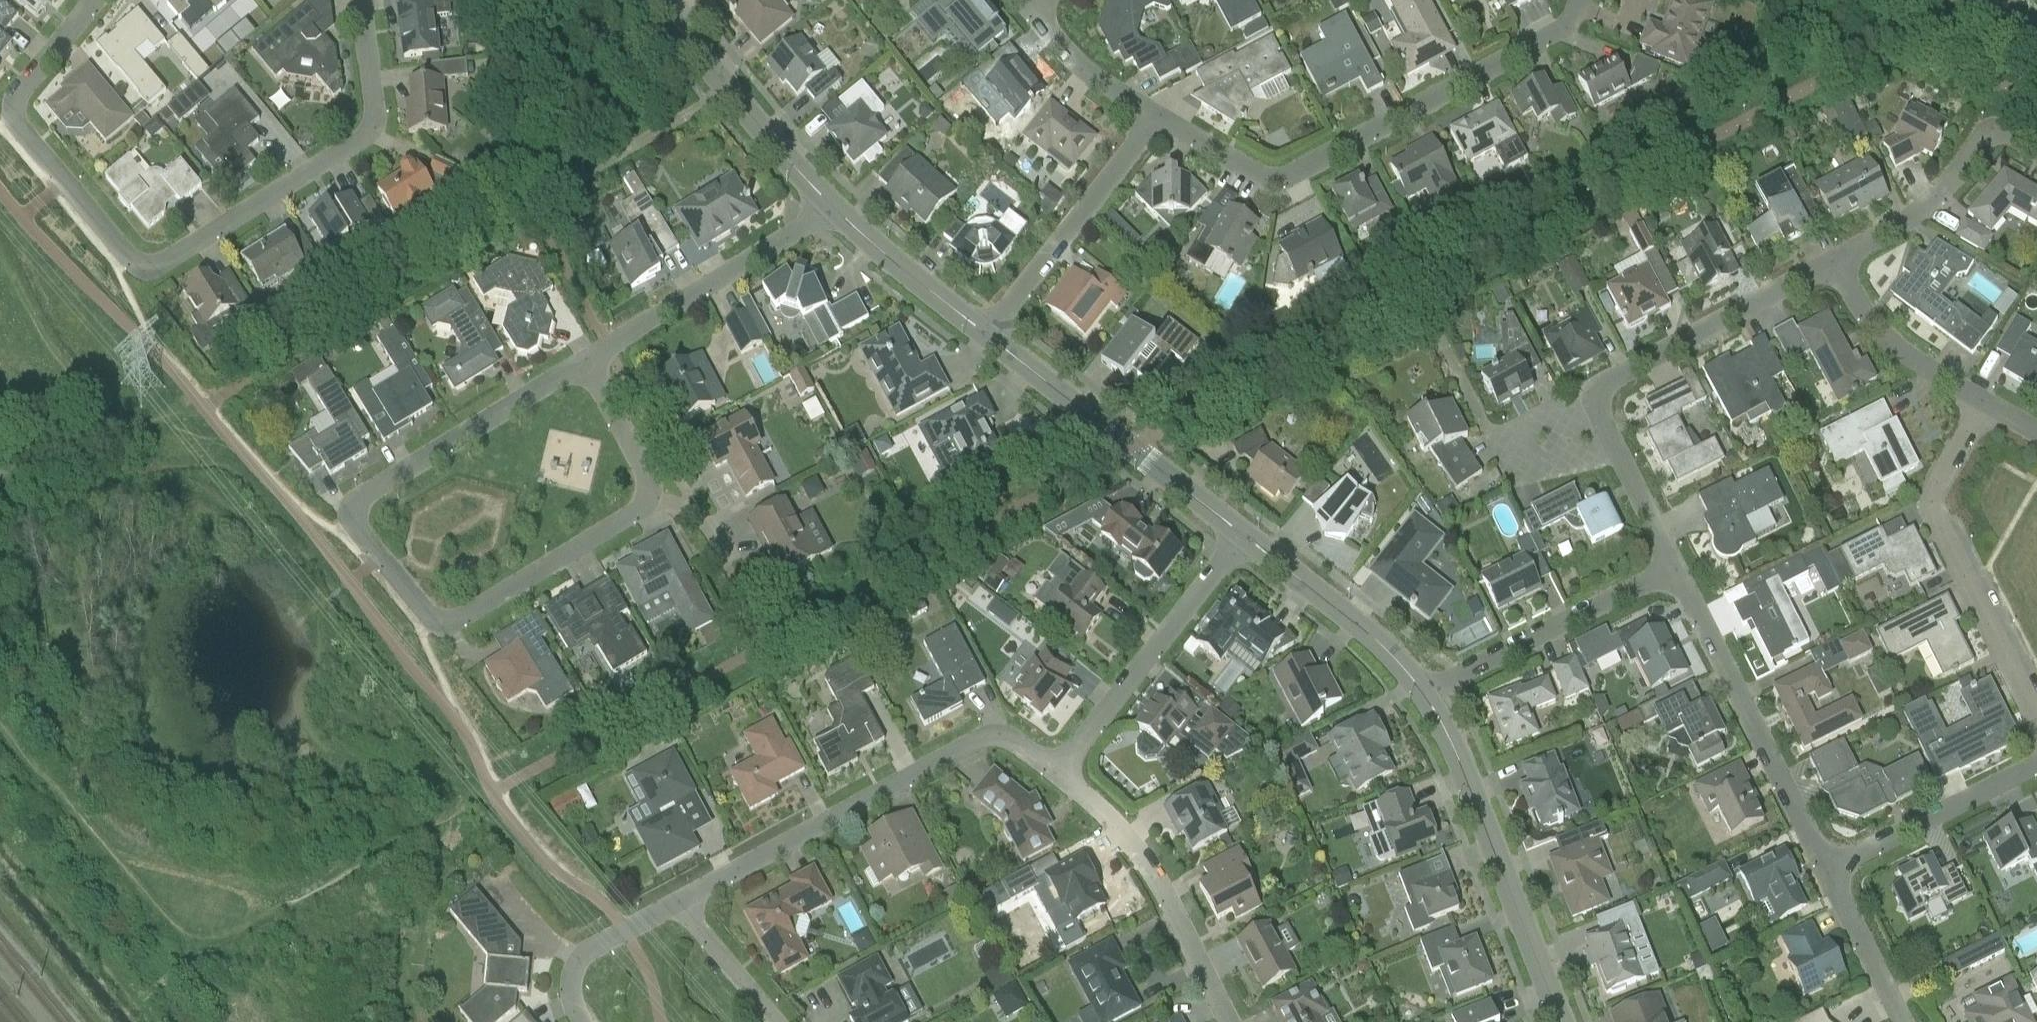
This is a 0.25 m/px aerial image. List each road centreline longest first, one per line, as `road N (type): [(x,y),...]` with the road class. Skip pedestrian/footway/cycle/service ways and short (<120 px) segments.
road 1 (residential): [(645,502),(453,621),(422,610),(359,530),(362,496),(586,362)]
road 2 (residential): [(373,129),(170,264),(145,266),(122,252),(16,124),(13,106),(98,0)]
road 3 (residential): [(1155,117),(1261,179),(1283,180),(1567,28),(1578,0)]
road 4 (residential): [(1673,570),(1596,408),(1601,386),(1833,267)]
road 5 (residential): [(677,903),(985,737),(1008,738),(1059,776)]
road 6 (tertiary): [(1560,1021),(1448,743),(1422,696)]
road 7 (residential): [(2036,714),(1931,512),(1934,491),(1981,404)]
road 8 (residential): [(1825,869),(1673,570)]
road 9 (tertiary): [(1243,538),(988,341)]
road 10 (residential): [(1228,1021),(1152,874),(1113,823),(1059,776)]
road 11 (residential): [(1059,776),(1243,538)]
road 12 (residential): [(586,362),(830,209)]
road 13 (residential): [(1422,696),(1673,570)]
road 14 (residential): [(988,341),(1155,117)]
road 15 (residential): [(1833,267),(1942,193),(1985,135),(2005,132),(2036,151)]
road 16 (tertiary): [(830,209),(664,11)]
road 17 (tertiary): [(1422,696),(1387,652),(1243,538)]
road 18 (residential): [(1825,869),(2036,765)]
road 19 (tertiary): [(988,341),(830,209)]
road 20 (residential): [(1981,404),(1901,354),(1868,322),(1833,267)]
road 21 (residential): [(580,1021),(570,990),(579,961),(677,903)]
road 22 (residential): [(1155,117),(1078,69),(1027,3)]
road 23 (residential): [(1900,1021),(1825,869)]
road 24 (residential): [(586,362),(651,484),(645,502)]
road 25 (residential): [(776,1021),(677,903)]
road 26 (track): [(0,903),(98,1021)]
road 27 (residential): [(359,0),(373,129)]

